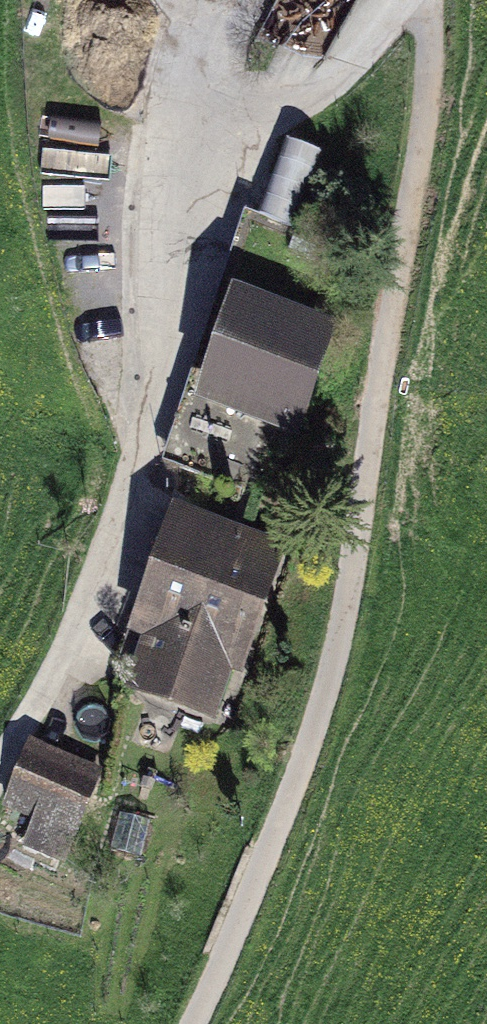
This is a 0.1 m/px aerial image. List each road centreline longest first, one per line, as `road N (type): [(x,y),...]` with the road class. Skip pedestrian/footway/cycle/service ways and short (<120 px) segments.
road 1 (track): [(429,0),(433,61),(349,596),(305,767),(192,1023)]
road 2 (track): [(404,0),(339,75),(246,134),(200,230),(96,619),(0,795)]

